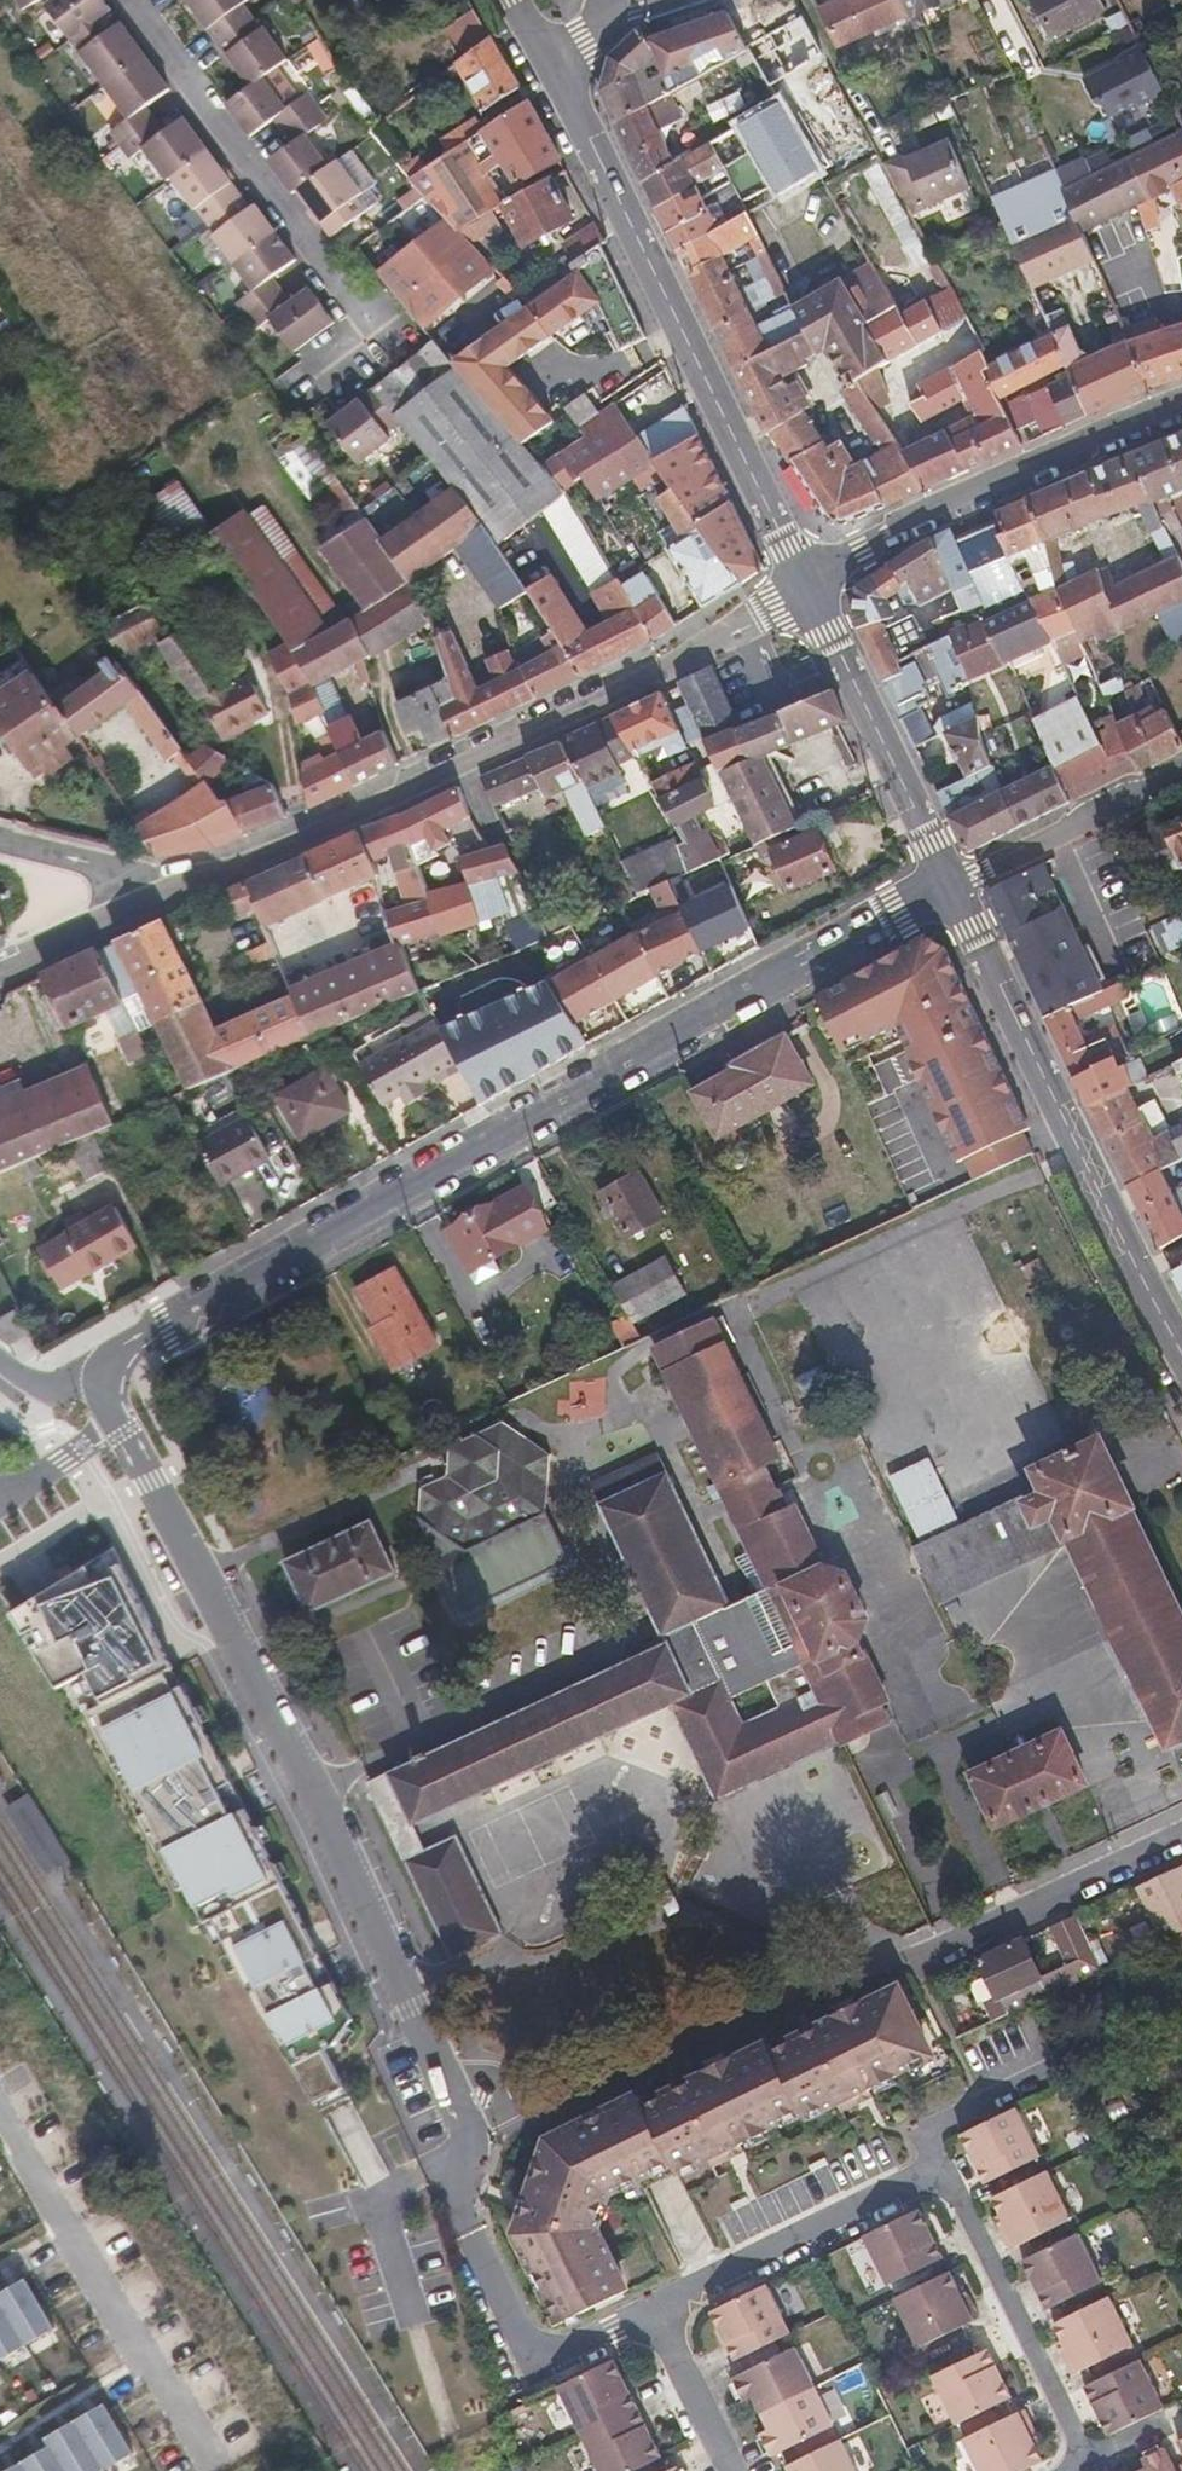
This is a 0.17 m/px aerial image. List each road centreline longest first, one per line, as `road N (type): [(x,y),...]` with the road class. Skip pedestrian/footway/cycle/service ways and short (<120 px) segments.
road 1 (secondary): [(106,1364),(949,883)]
road 2 (secondary): [(805,587),(144,907)]
road 3 (residential): [(413,2004),(103,1400),(106,1364)]
road 4 (primary): [(805,587),(556,78)]
road 5 (primary): [(1181,1354),(949,883)]
road 6 (residential): [(129,0),(381,330),(303,394)]
road 7 (tertiary): [(805,587),(830,561),(930,506),(1181,406)]
road 8 (primary): [(949,883),(805,587)]
road 9 (residential): [(894,1966),(1181,1831)]
road 10 (tertiary): [(1181,760),(949,883)]
road 11 (residential): [(144,907),(87,864),(0,844)]
road 12 (secondary): [(144,907),(0,969)]
road 13 (residential): [(413,2004),(474,2132)]

